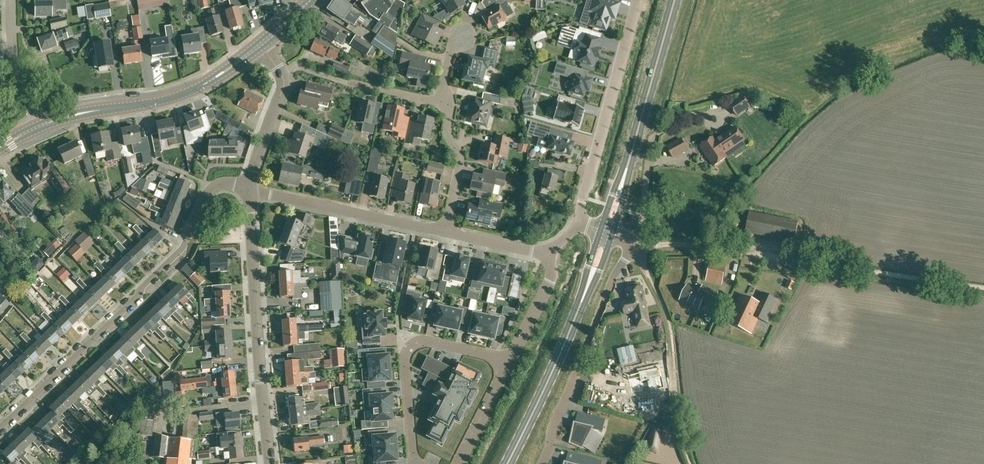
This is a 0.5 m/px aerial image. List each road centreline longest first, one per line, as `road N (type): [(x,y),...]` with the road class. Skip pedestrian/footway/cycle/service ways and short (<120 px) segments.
road 1 (residential): [(0,428),(185,245),(210,189),(248,188)]
road 2 (track): [(983,287),(704,246),(634,248)]
road 3 (residential): [(270,463),(248,188)]
road 4 (tertiary): [(32,131),(171,97),(262,46)]
road 5 (residential): [(634,248),(612,278),(545,463)]
road 6 (residential): [(576,224),(637,0)]
road 7 (residential): [(511,359),(412,343),(404,353),(418,463)]
road 8 (residential): [(446,231),(248,188)]
road 9 (secondary): [(506,463),(588,281)]
road 10 (secondary): [(622,182),(674,0)]
road 11 (residential): [(442,102),(297,69),(281,73)]
road 12 (residential): [(32,131),(12,75),(12,0)]
road 13 (residential): [(446,231),(460,163),(442,102)]
road 14 (residential): [(248,188),(284,89),(281,73)]

